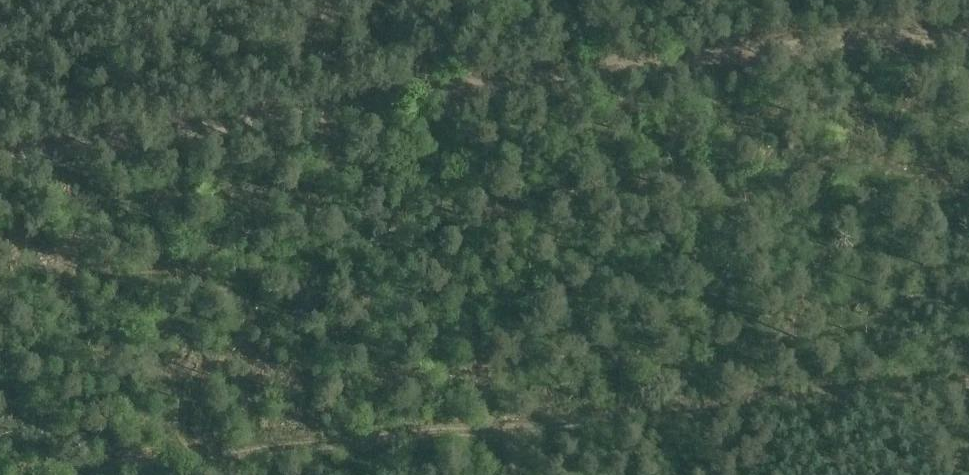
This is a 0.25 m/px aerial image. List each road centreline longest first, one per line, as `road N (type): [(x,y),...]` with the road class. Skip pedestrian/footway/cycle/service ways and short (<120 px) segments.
road 1 (track): [(968,38),(707,54),(0,160)]
road 2 (track): [(0,474),(505,427)]
road 3 (track): [(505,427),(968,385)]

